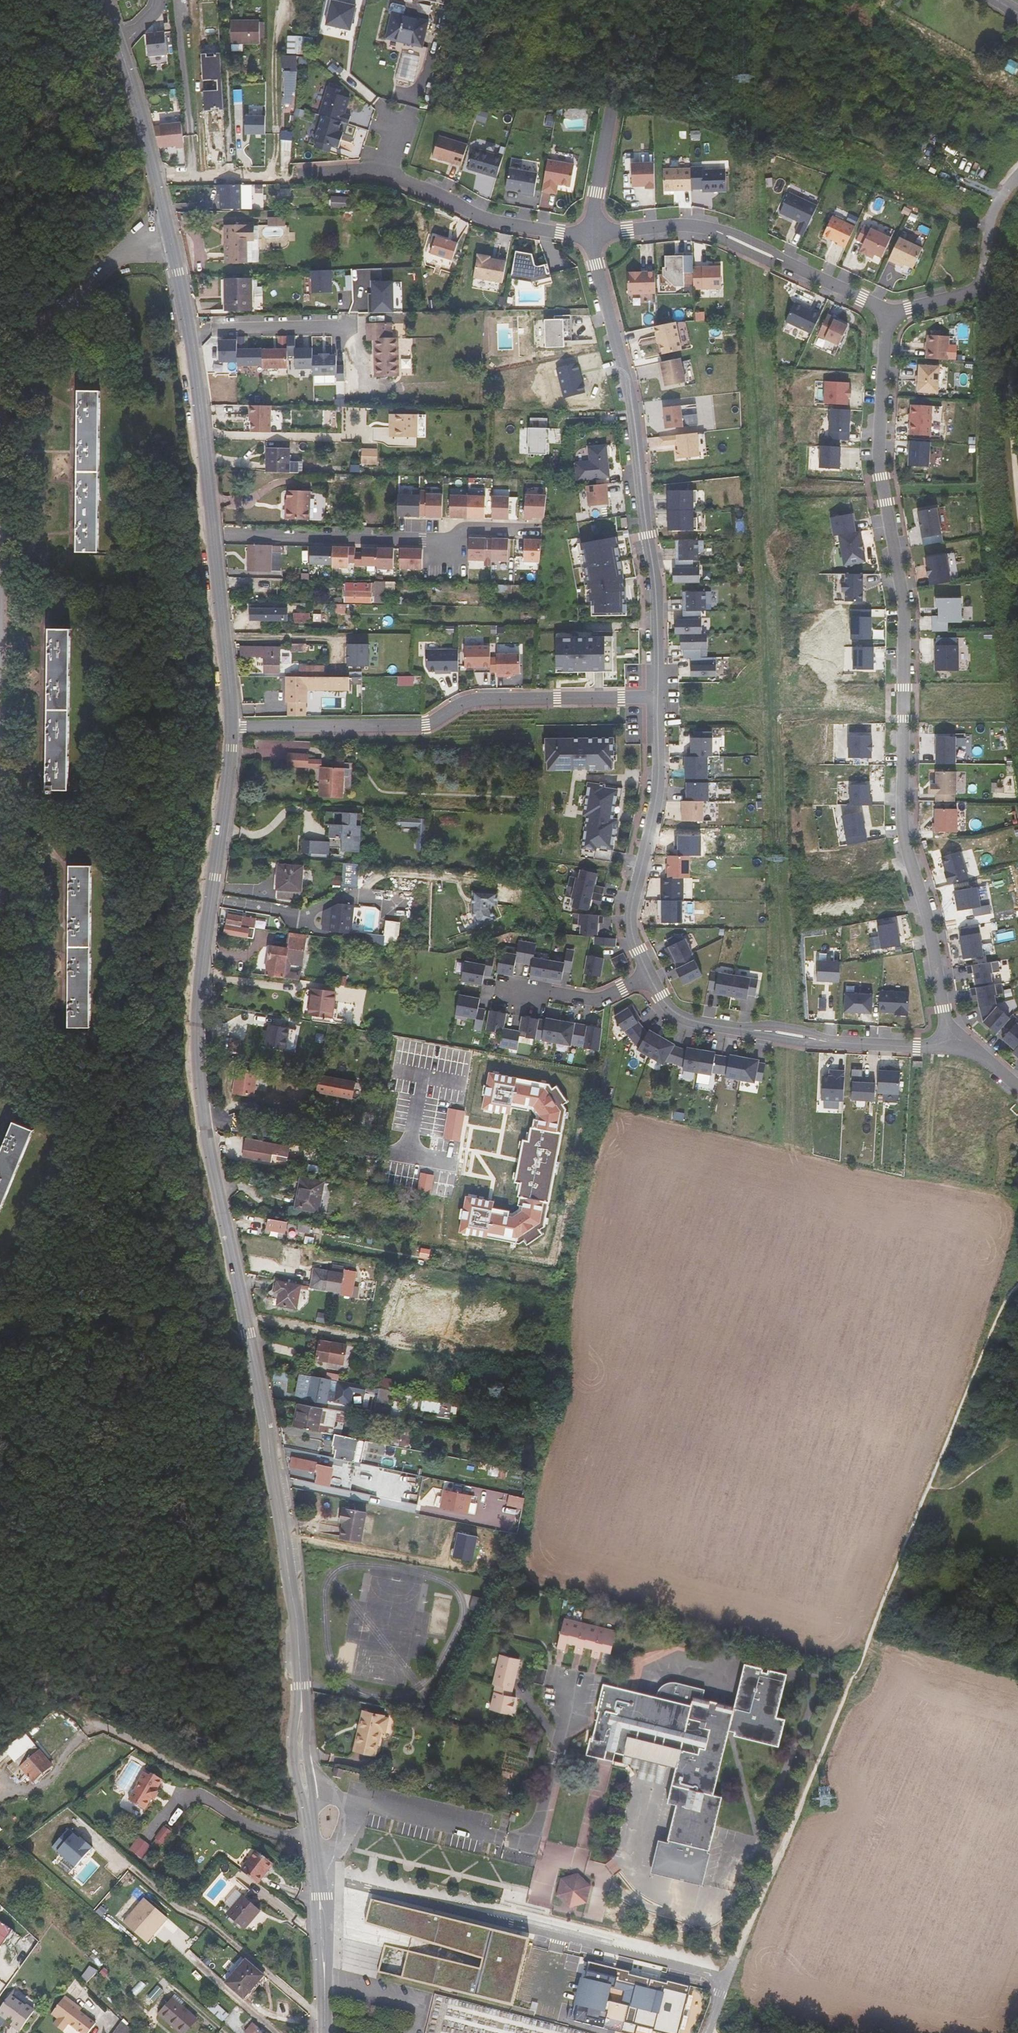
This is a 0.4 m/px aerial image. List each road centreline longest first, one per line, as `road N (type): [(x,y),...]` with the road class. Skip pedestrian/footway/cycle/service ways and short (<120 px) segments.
road 1 (tertiary): [(315,1867),(290,1541),(197,1063),(232,726)]
road 2 (residential): [(888,308),(876,469),(900,583),(901,828),(957,1045)]
road 3 (residential): [(654,704),(653,591),(622,370),(592,233)]
road 4 (track): [(848,1679),(1001,1304),(1017,1285)]
road 5 (residential): [(315,1867),(729,1977)]
road 6 (residential): [(232,726),(422,730),(532,707),(654,704)]
road 7 (residential): [(212,533),(426,538),(468,529),(544,530)]
road 8 (residential): [(649,974),(670,1010),(684,1017),(786,1034),(957,1045)]
road 9 (residential): [(888,308),(716,233),(672,225),(592,233)]
road 10 (tertiary): [(189,331),(117,42)]
road 11 (track): [(69,1708),(273,1810),(310,1818)]
road 12 (residential): [(654,740),(654,797),(627,923),(649,974)]
road 13 (residential): [(630,0),(592,233)]
road 14 (track): [(1017,494),(1010,307),(1017,275)]
road 15 (residential): [(592,233),(509,220),(383,172)]
road 16 (tertiary): [(212,533),(189,331)]
road 17 (tertiary): [(232,726),(212,533)]
road 18 (tertiary): [(325,2032),(315,1867)]
road 19 (residential): [(189,331),(340,324)]
road 20 (residential): [(948,297),(980,281),(990,238),(1017,183)]
road 21 (track): [(282,0),(275,134)]

